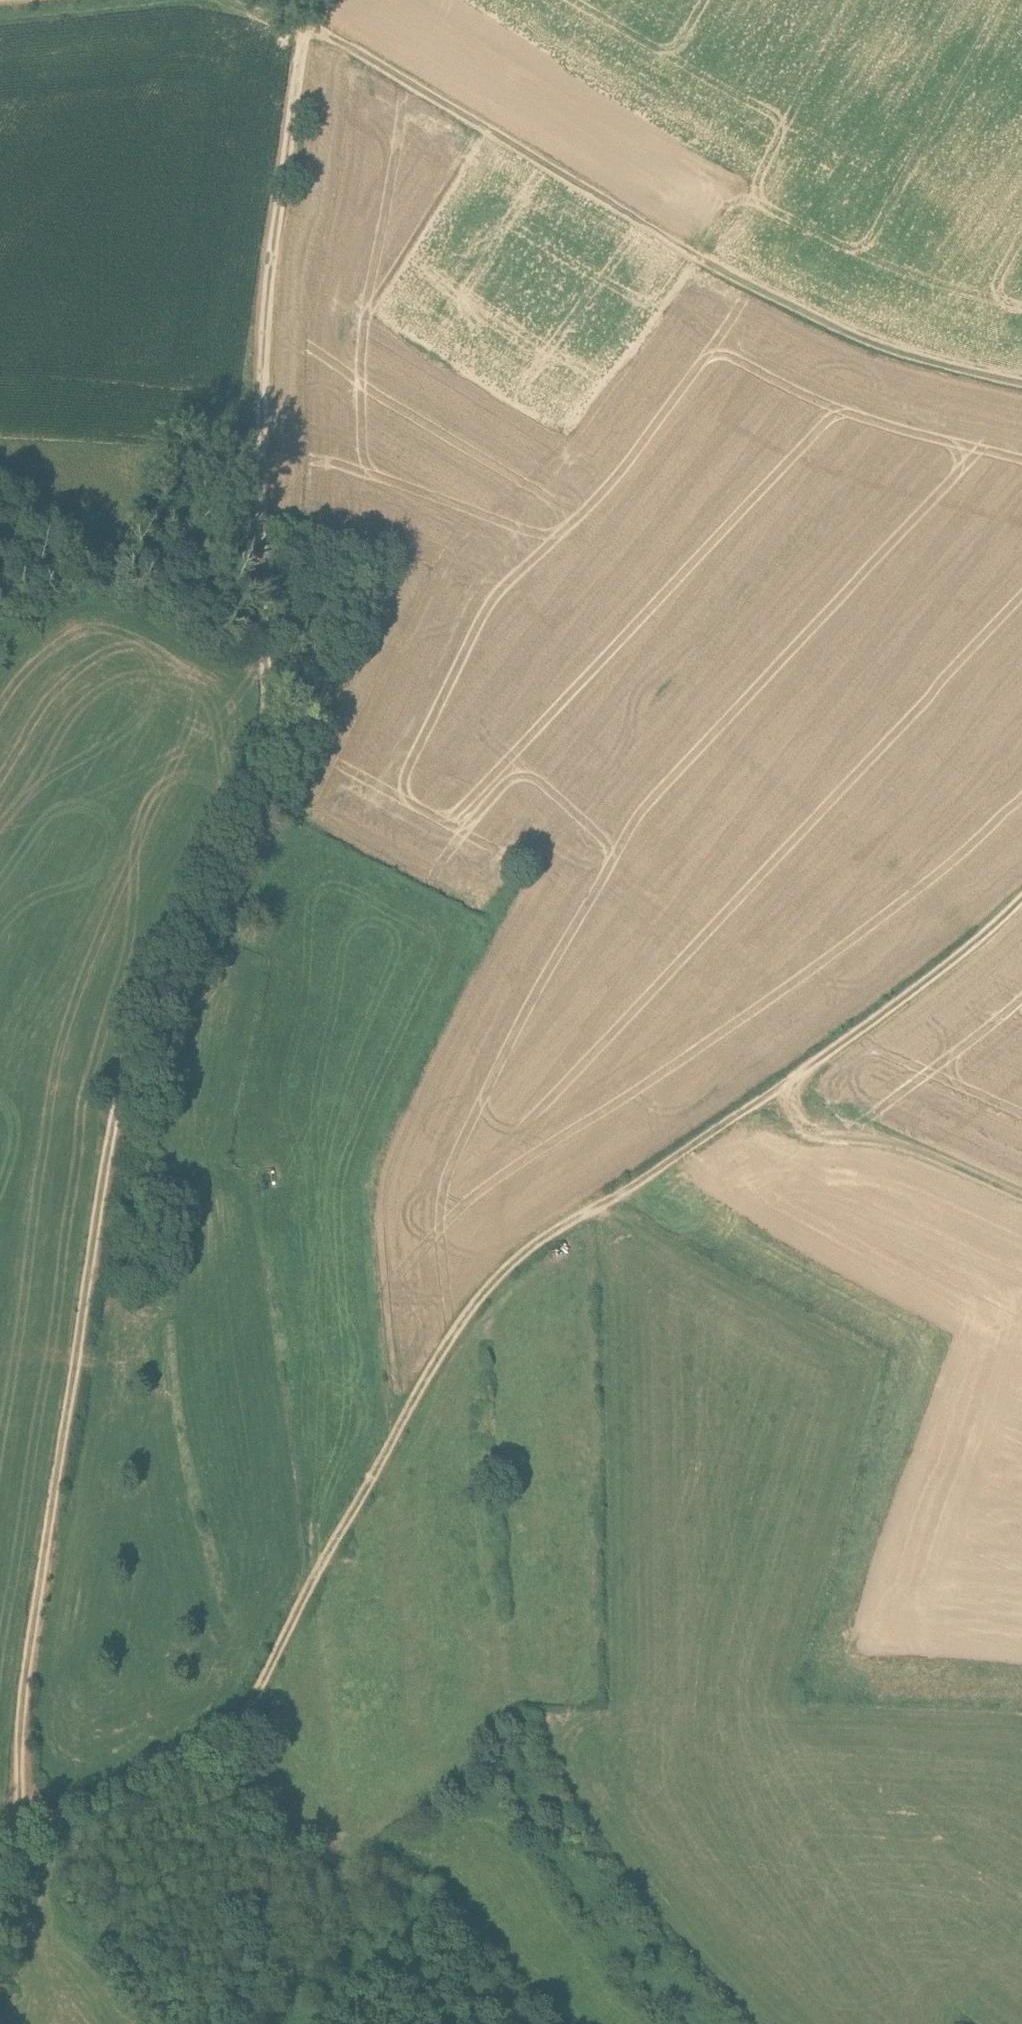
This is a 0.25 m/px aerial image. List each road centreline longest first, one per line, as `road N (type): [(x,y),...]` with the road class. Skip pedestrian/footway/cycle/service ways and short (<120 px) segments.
road 1 (track): [(22,1821),(19,1714),(119,1074),(143,979),(269,719),(260,536),(263,312),(306,0)]
road 2 (track): [(1021,897),(918,986),(729,1124),(505,1271),(427,1376),(238,1733),(52,1817),(0,1824)]
road 3 (track): [(1021,386),(839,329),(305,32)]
road 4 (track): [(238,1733),(295,1845),(351,1872),(400,1845),(418,1845)]
road 5 (track): [(0,19),(180,0)]

